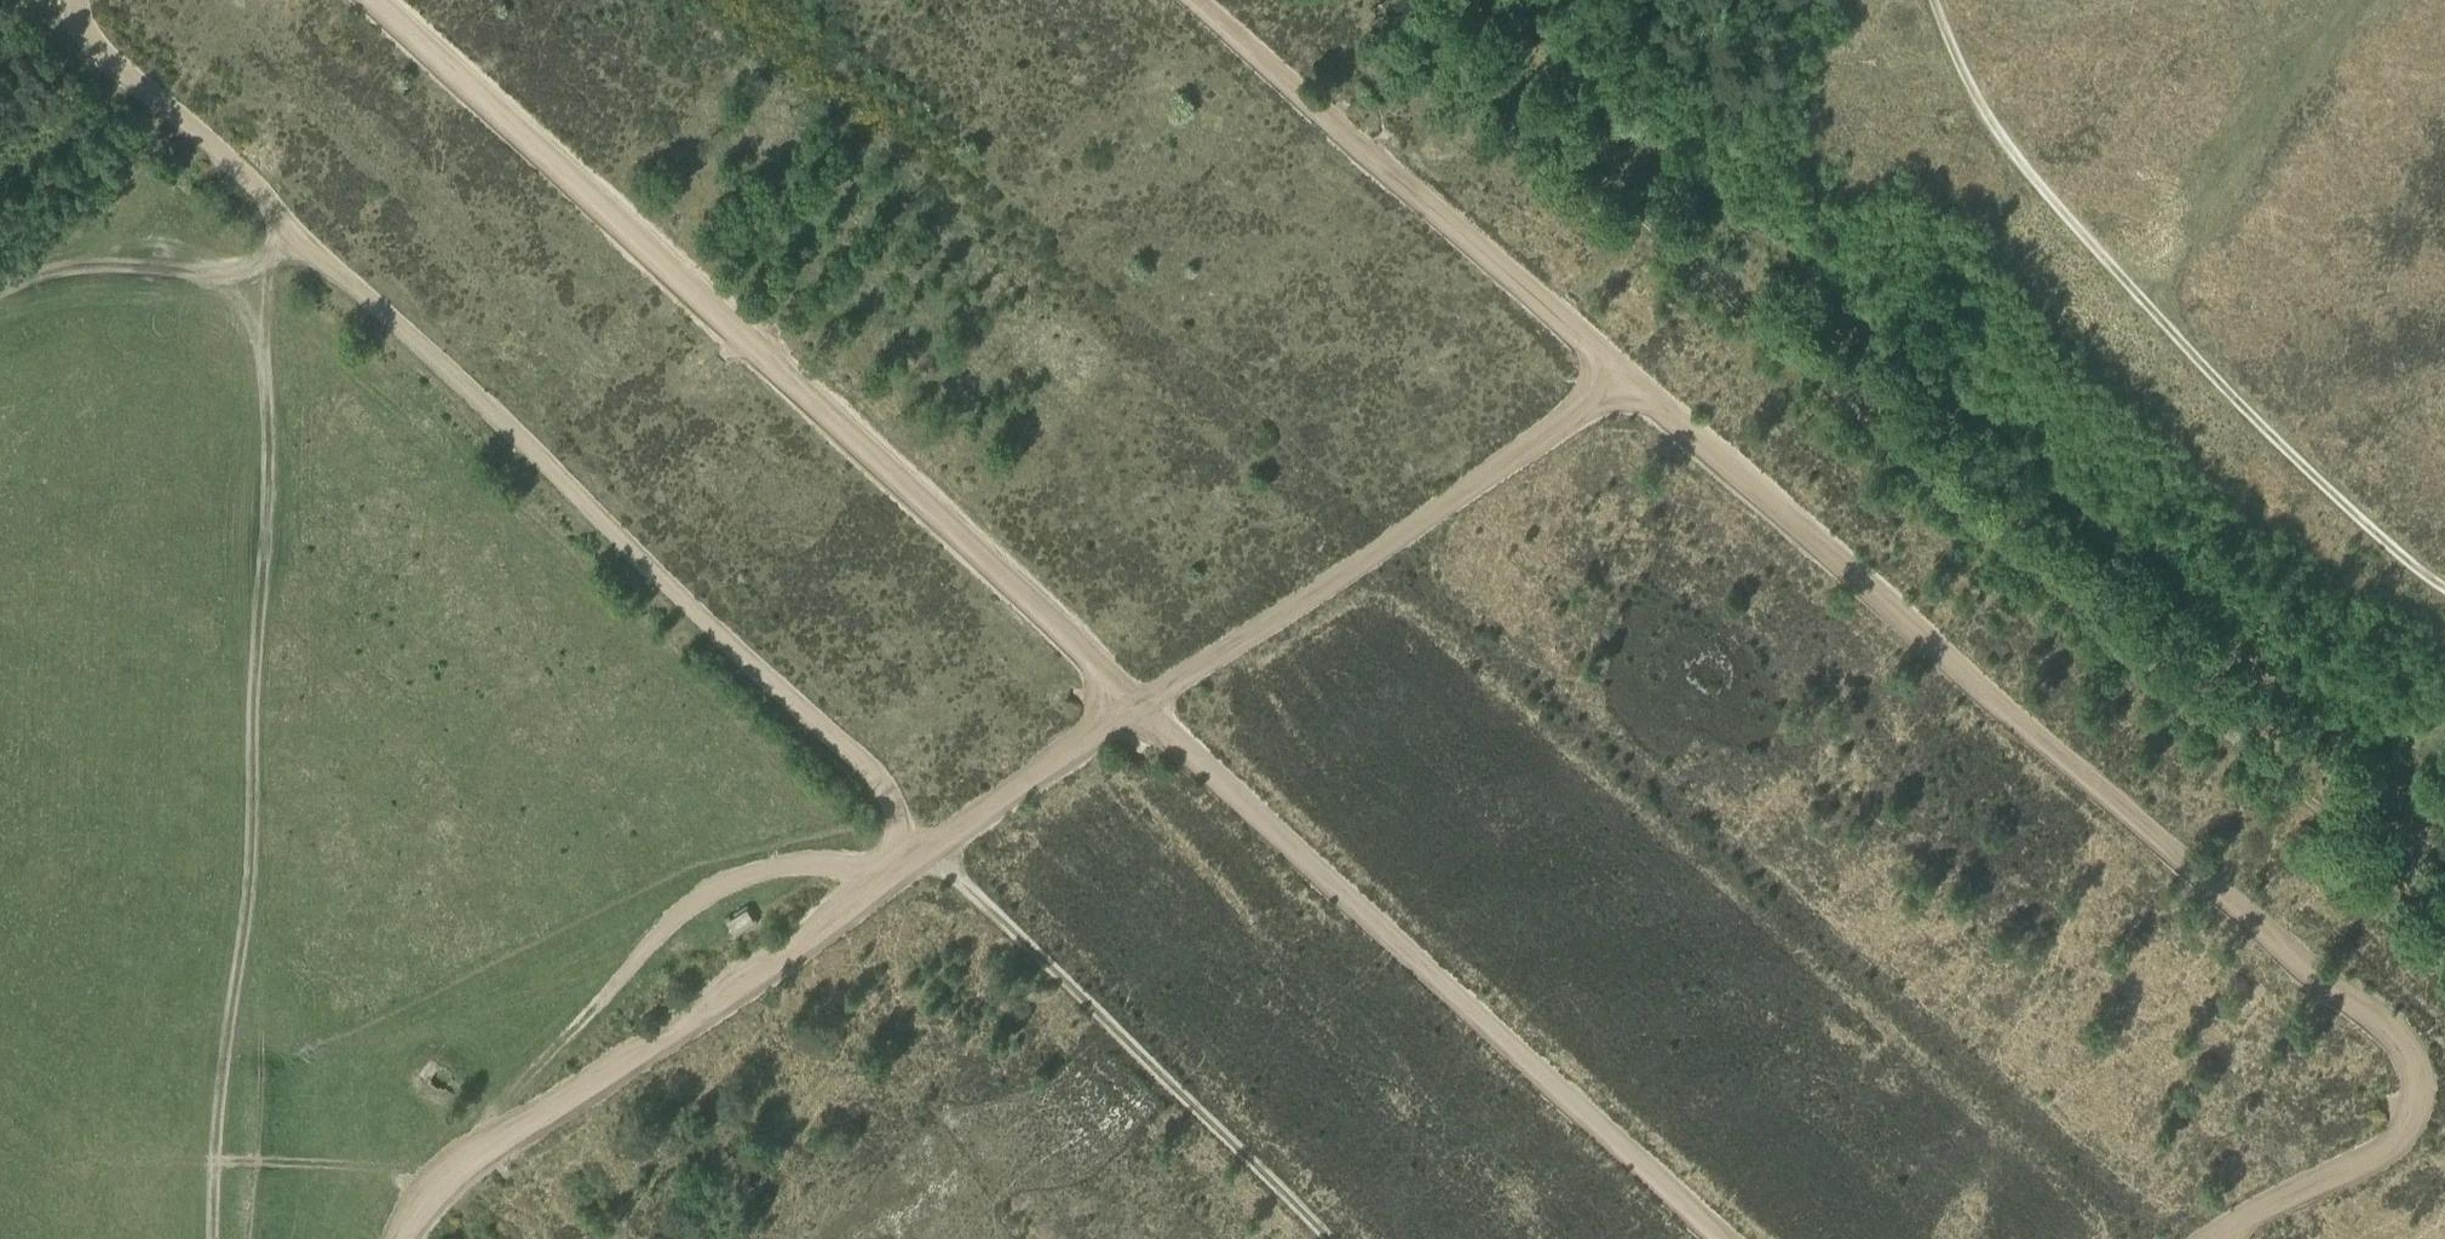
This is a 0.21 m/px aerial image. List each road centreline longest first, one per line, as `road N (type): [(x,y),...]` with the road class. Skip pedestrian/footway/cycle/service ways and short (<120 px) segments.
road 1 (track): [(1191,0),(1624,383),(2401,1046),(2420,1098),(2397,1138),(2231,1238)]
road 2 (track): [(375,0),(1131,708),(1724,1238)]
road 3 (track): [(73,0),(73,14),(300,235),(882,782),(906,866),(816,863),(731,882),(686,909),(516,1088),(486,1127),(479,1160)]
road 4 (track): [(1624,383),(1131,708),(430,1193),(406,1238)]
road 5 (track): [(1404,0),(1929,480),(2444,916)]
road 6 (track): [(270,254),(248,883),(216,1108),(212,1238)]
road 7 (track): [(1329,1238),(923,854)]
road 8 (track): [(2164,321),(2175,261),(2206,187),(2357,0)]
road 9 (track): [(0,294),(64,269),(244,272),(300,235)]
road 10 (track): [(430,1193),(378,1170),(215,1161)]

